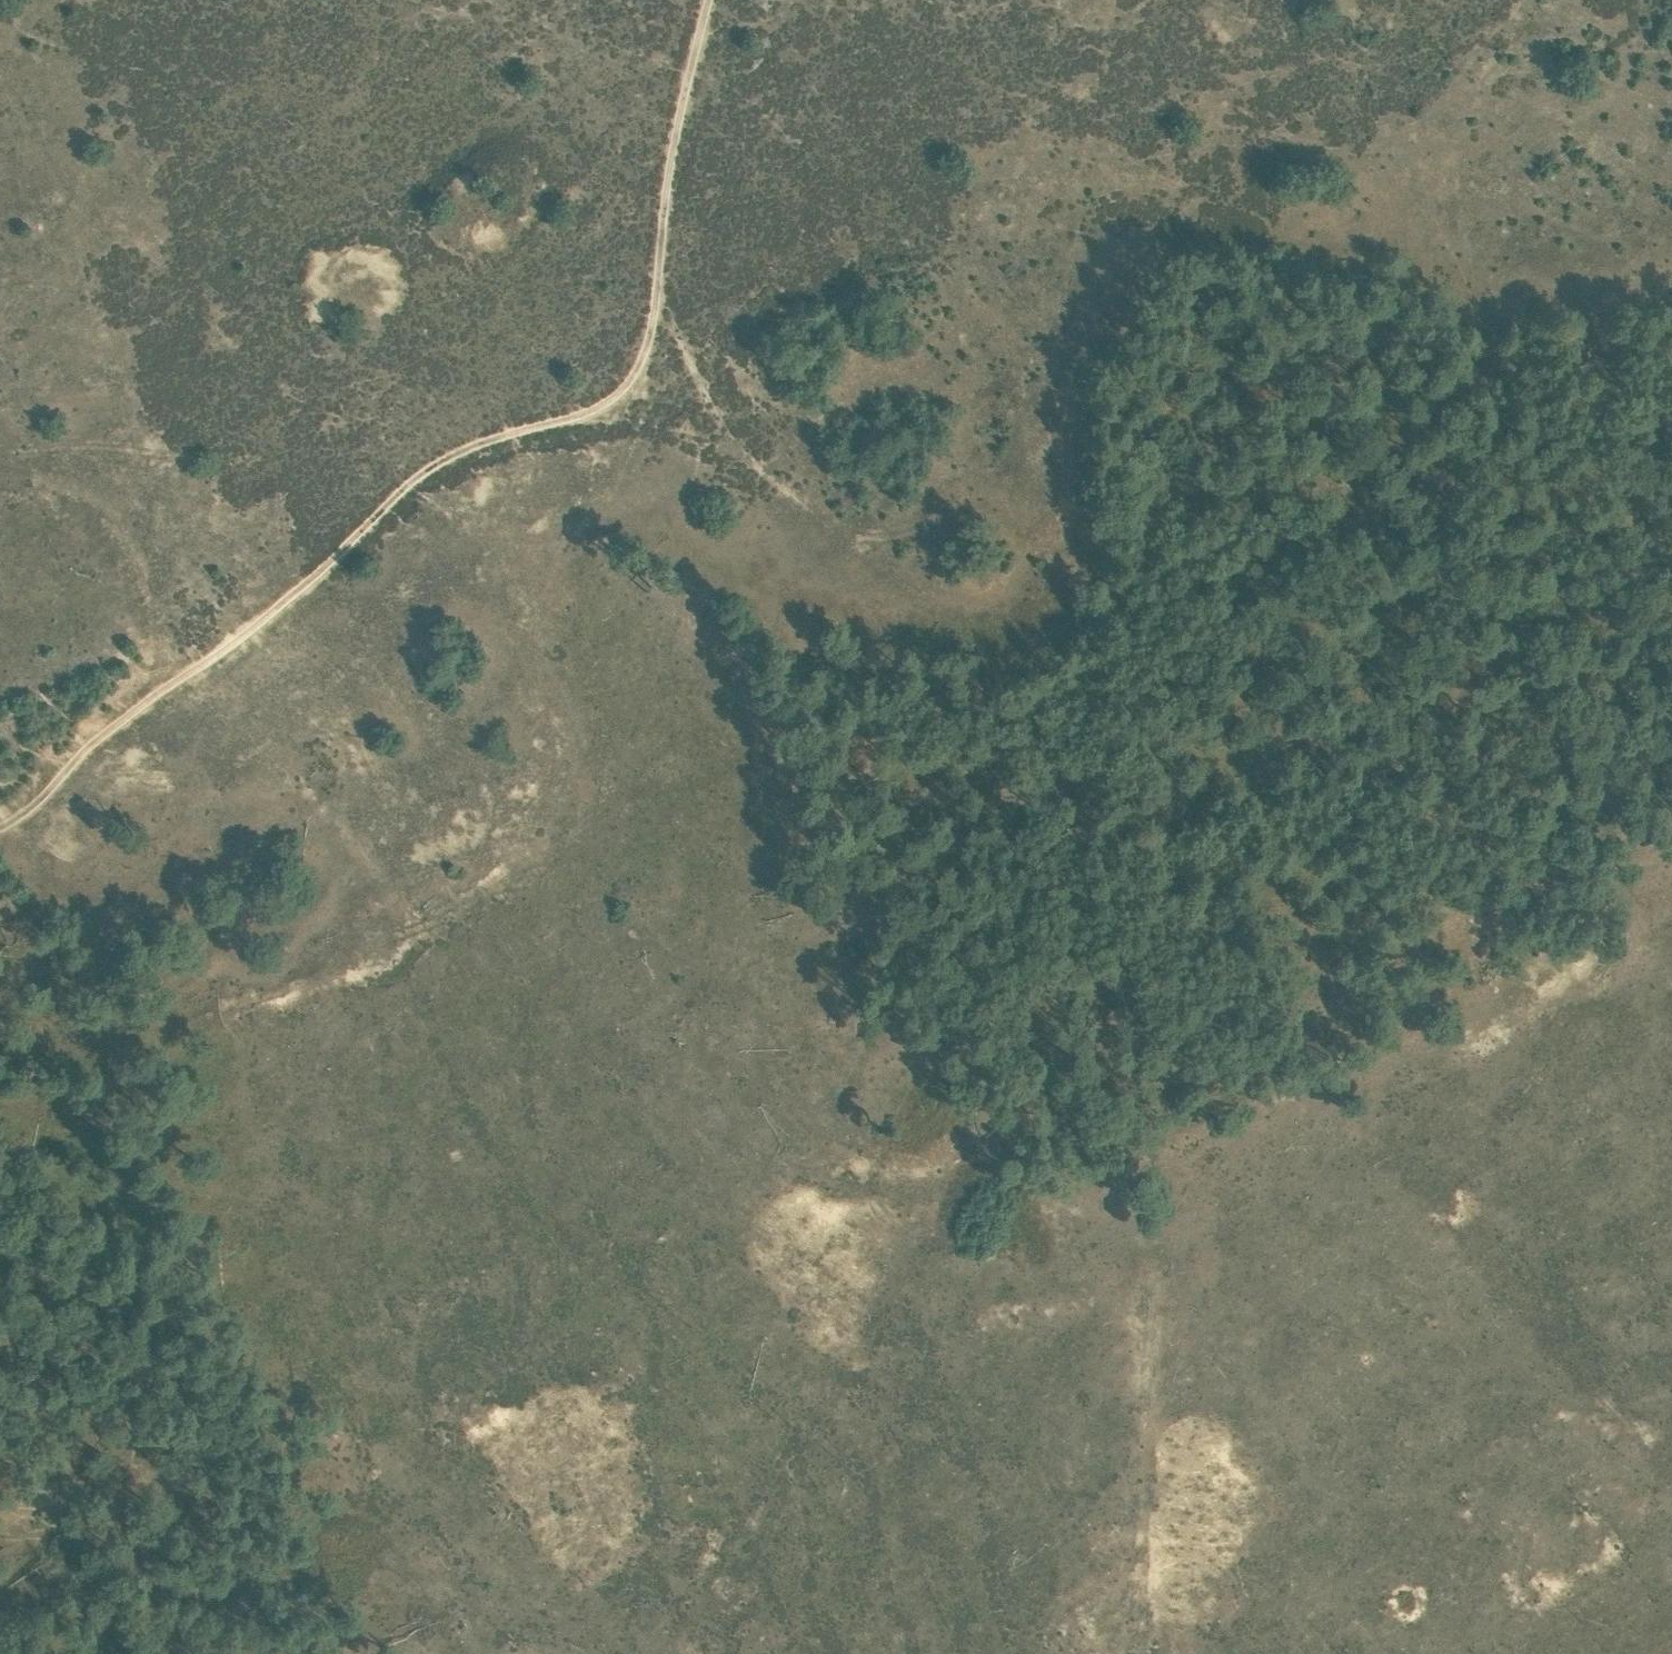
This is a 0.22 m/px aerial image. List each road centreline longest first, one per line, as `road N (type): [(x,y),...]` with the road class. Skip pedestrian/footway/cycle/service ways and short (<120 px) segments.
road 1 (track): [(0,829),(93,742),(218,654),(452,457),(590,419),(617,404),(636,380),(650,336),(677,139),(707,0)]
road 2 (track): [(590,419),(718,444),(763,467),(925,595),(999,602),(1021,583),(1024,565)]
road 3 (track): [(742,456),(661,306),(655,277)]
road 4 (track): [(1024,565),(1013,535),(972,521),(890,539),(853,537)]

